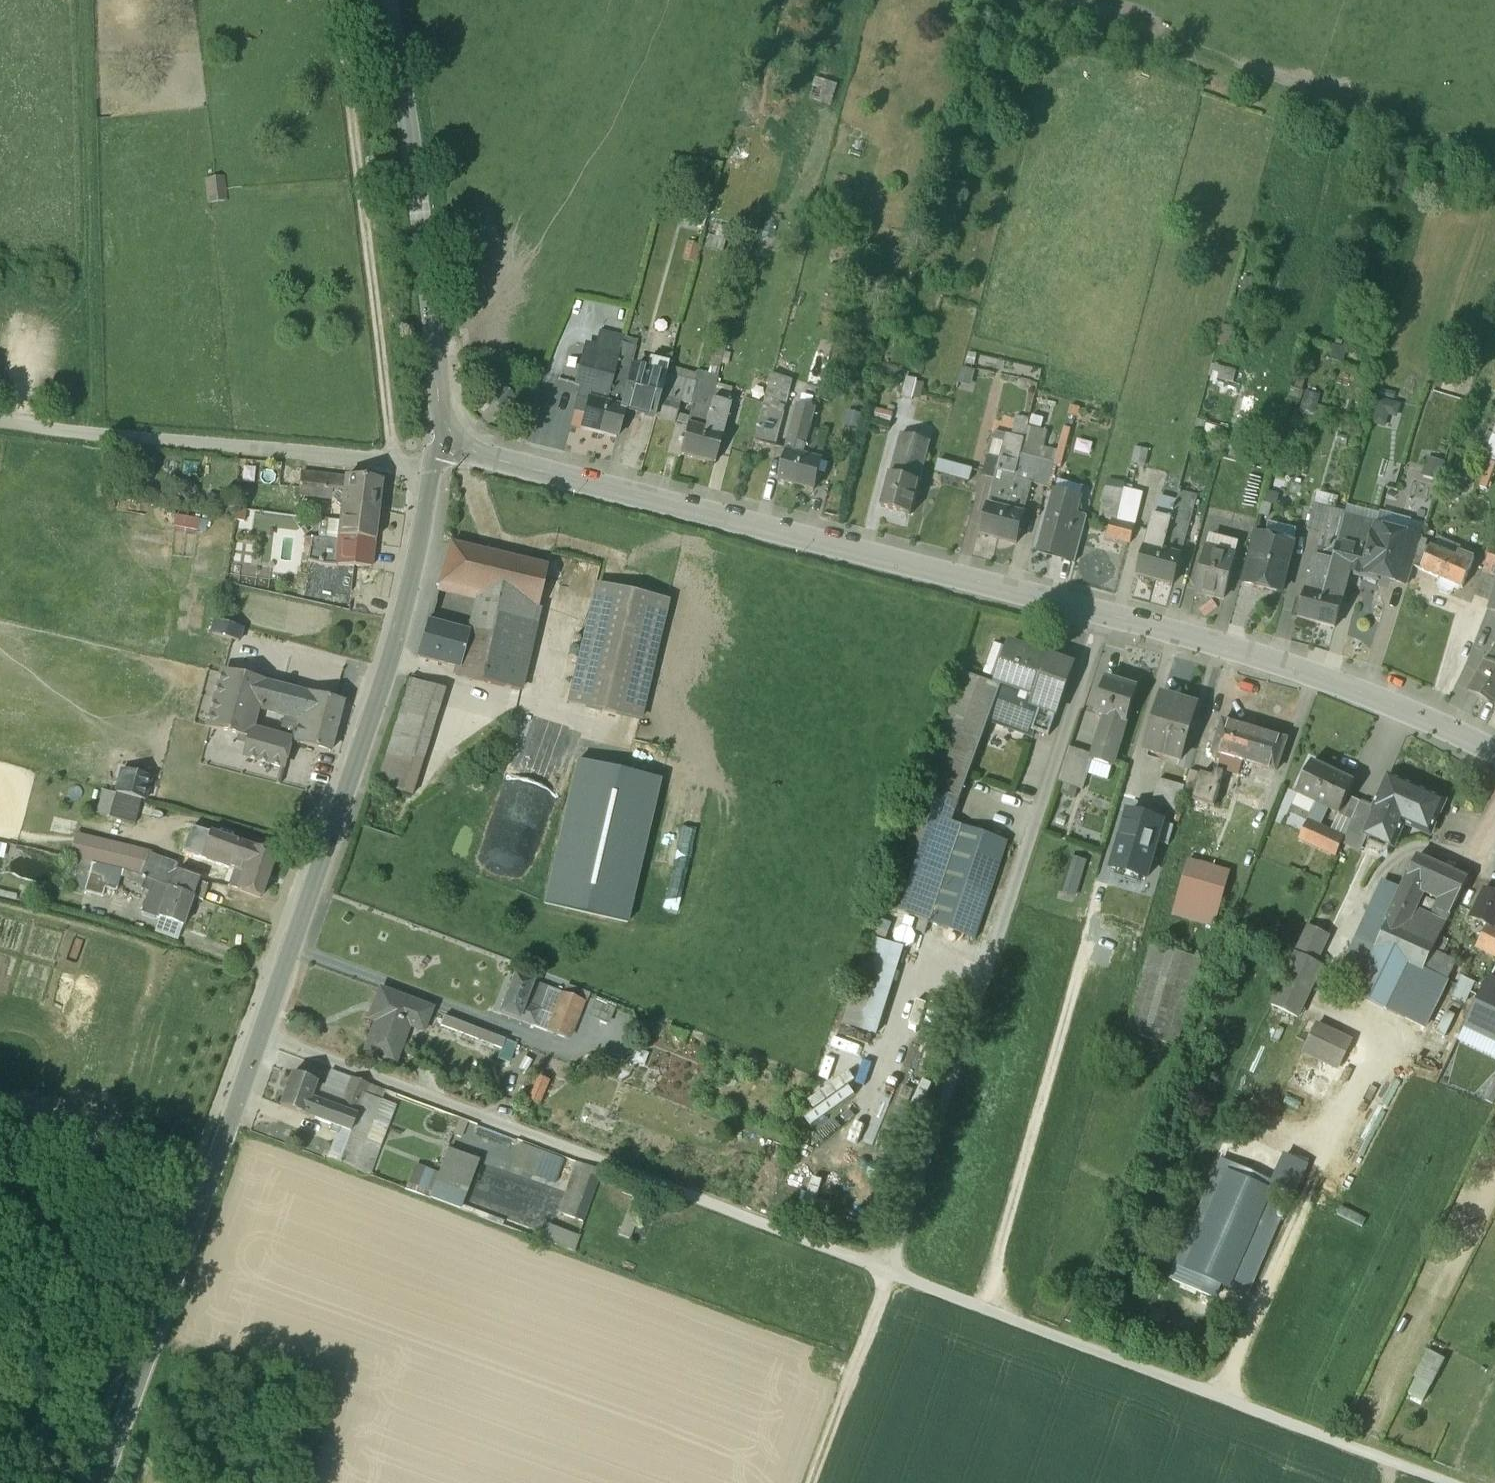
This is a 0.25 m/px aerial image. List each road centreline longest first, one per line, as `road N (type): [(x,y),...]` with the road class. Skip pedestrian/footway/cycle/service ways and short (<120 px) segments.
road 1 (track): [(1426,1482),(887,1272),(1107,614)]
road 2 (residential): [(454,438),(482,454),(708,515),(1261,656),(1494,750)]
road 3 (tertiary): [(101,1482),(384,684),(434,466)]
road 4 (track): [(261,1034),(887,1272),(812,1482)]
road 5 (track): [(1494,175),(1028,0)]
road 6 (track): [(395,462),(336,0)]
road 7 (tertiary): [(454,438),(439,403),(385,0)]
road 8 (unclassified): [(434,466),(0,421)]

